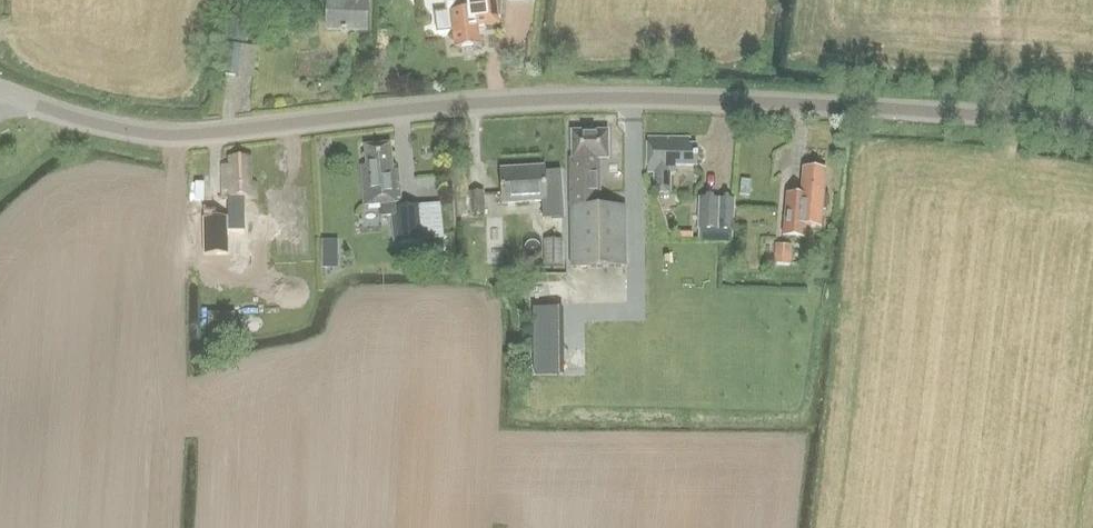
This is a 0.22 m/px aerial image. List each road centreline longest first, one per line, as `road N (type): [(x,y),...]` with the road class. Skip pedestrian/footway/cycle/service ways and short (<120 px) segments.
road 1 (tertiary): [(1092,129),(808,104),(585,97),(158,135),(0,94)]

